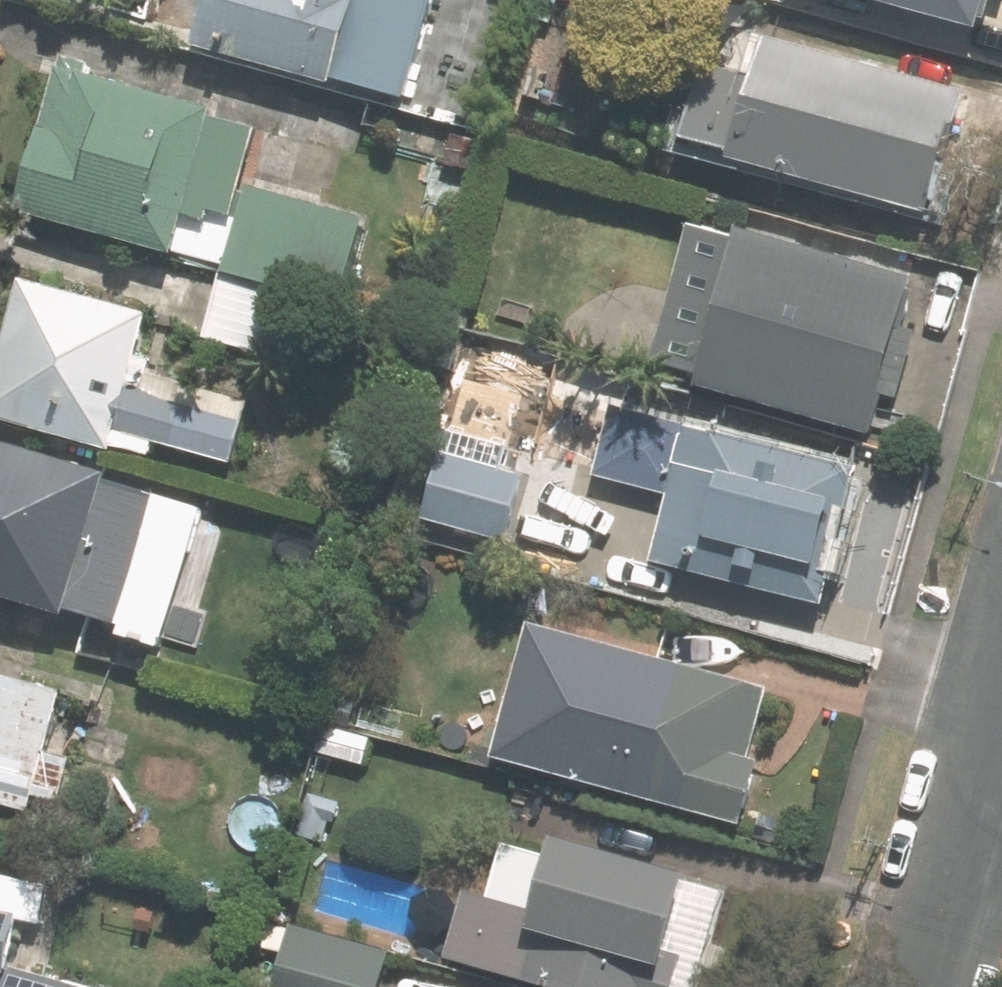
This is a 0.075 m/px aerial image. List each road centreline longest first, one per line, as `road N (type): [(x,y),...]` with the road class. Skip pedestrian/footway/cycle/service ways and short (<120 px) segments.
road 1 (residential): [(970,792),(917,986)]

